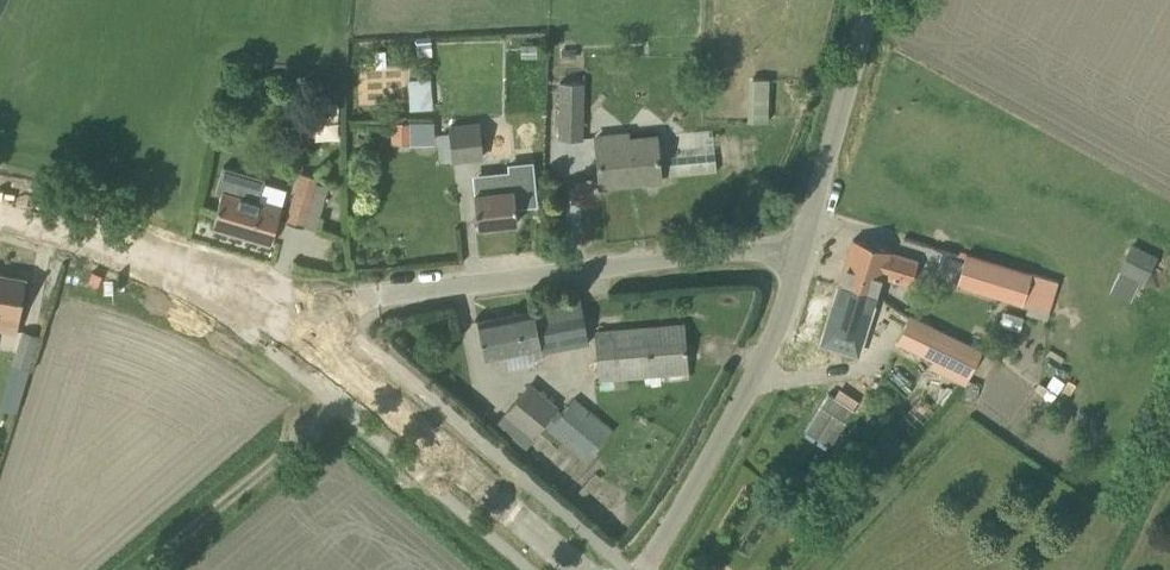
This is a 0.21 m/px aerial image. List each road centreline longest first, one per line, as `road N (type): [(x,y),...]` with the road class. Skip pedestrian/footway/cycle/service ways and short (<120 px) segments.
road 1 (unclassified): [(305,339),(370,297),(799,247)]
road 2 (unclassified): [(638,569),(744,387),(782,308),(799,247)]
road 3 (tertiary): [(575,569),(305,339)]
road 4 (tertiary): [(305,339),(218,287),(90,234),(0,210)]
road 5 (track): [(147,569),(355,381)]
road 6 (unclassified): [(799,247),(878,0)]

